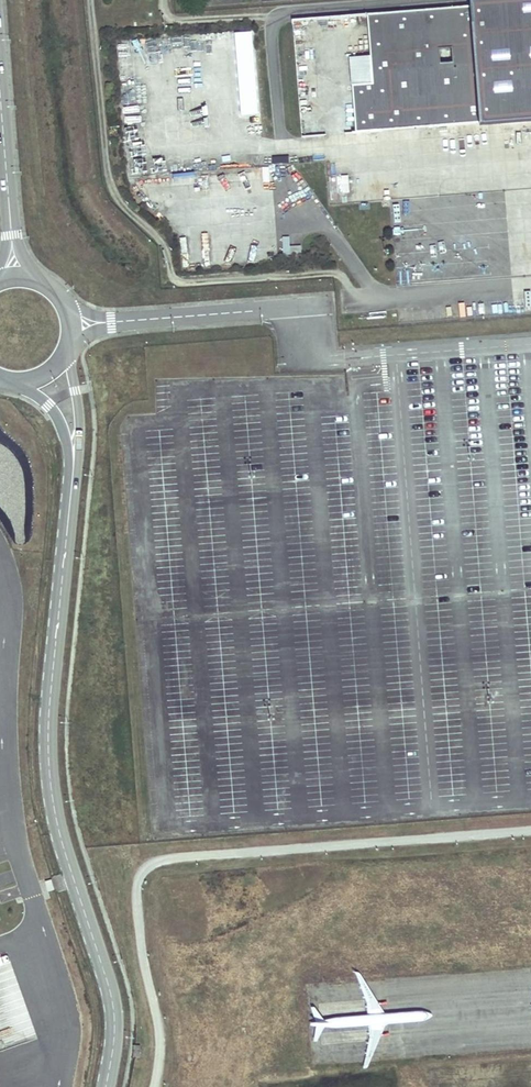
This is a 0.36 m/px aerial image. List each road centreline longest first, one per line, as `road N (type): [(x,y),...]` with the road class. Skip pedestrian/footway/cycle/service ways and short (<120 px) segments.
road 1 (unclassified): [(73,437),(48,753),(58,825),(113,1008),(107,1086)]
road 2 (unclassified): [(11,228),(0,89)]

